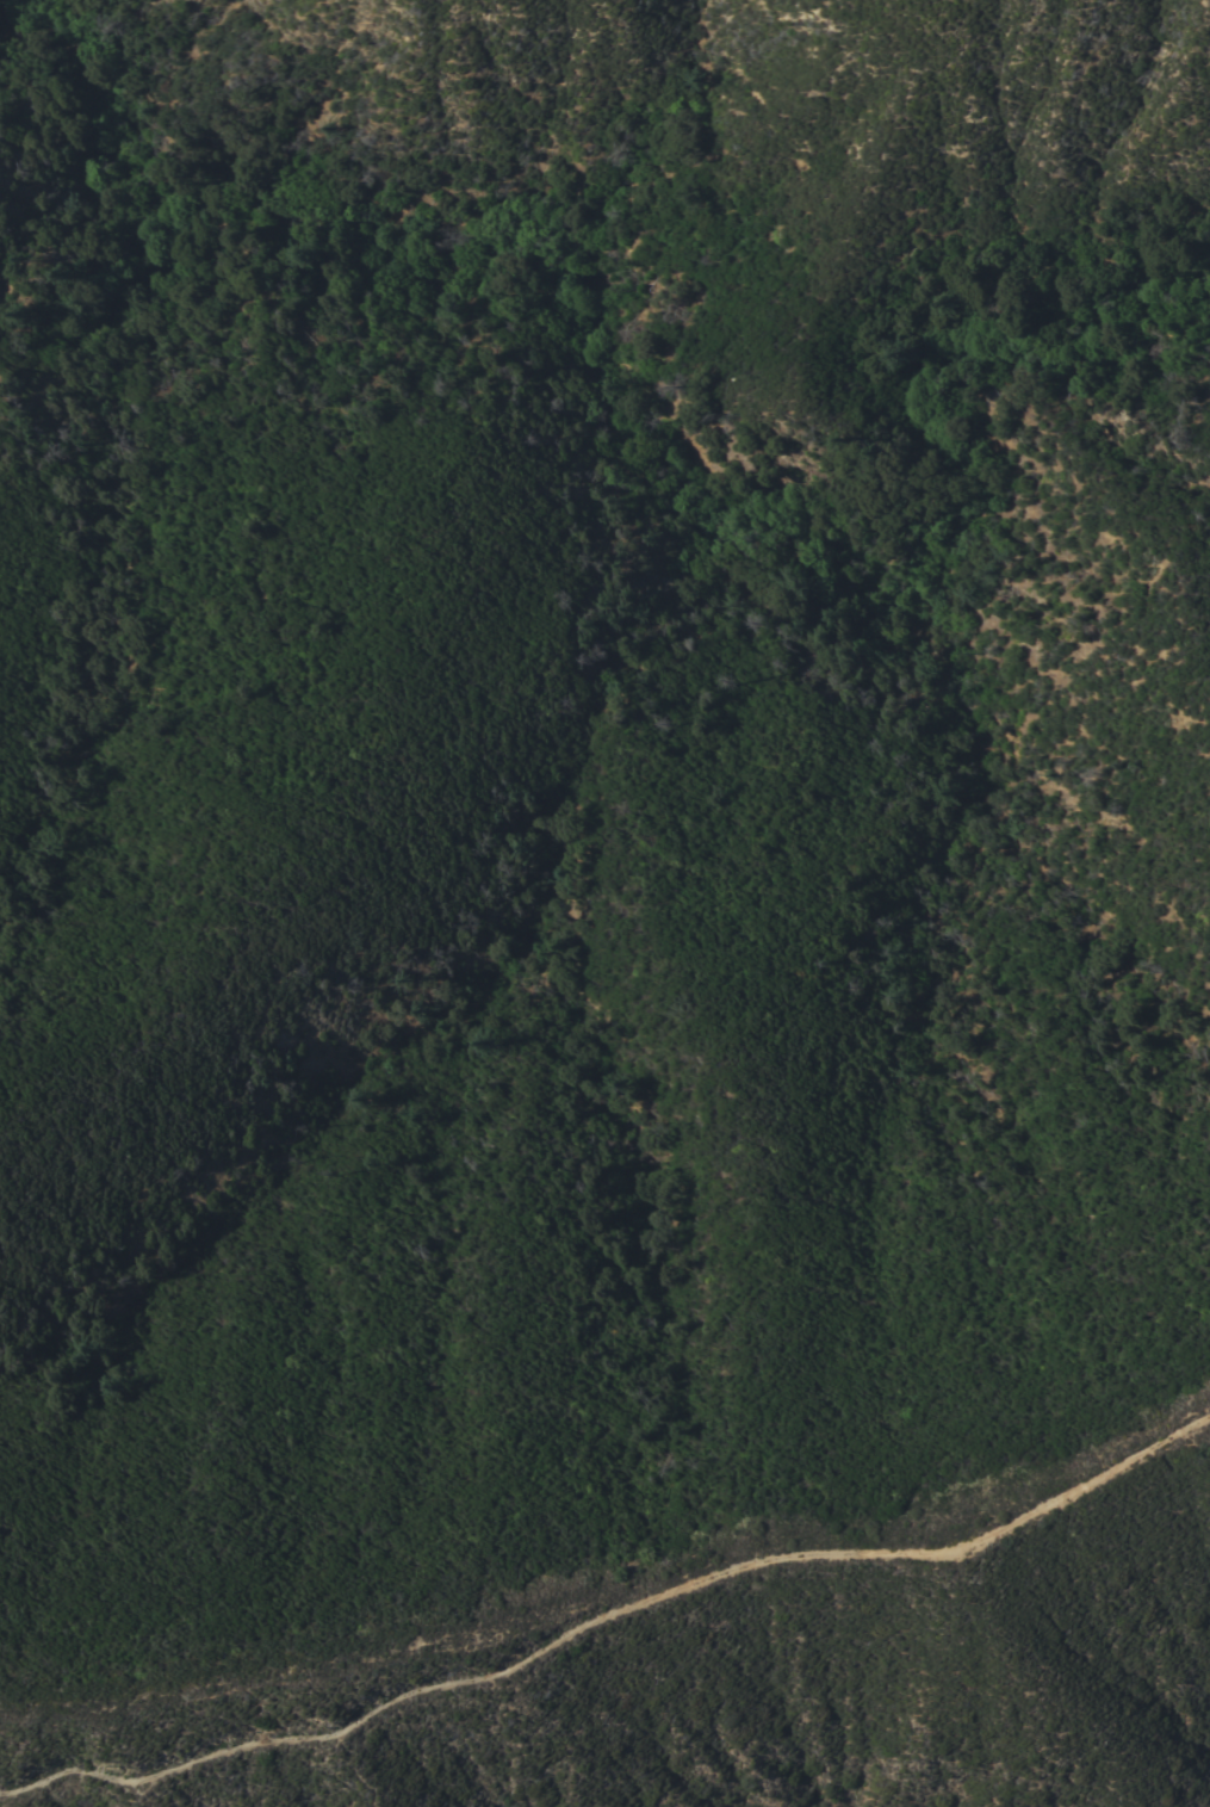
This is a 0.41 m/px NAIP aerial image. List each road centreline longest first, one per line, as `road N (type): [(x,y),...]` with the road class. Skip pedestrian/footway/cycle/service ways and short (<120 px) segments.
road 1 (track): [(0,1794),(179,1775),(284,1738),(346,1738),(366,1727),(387,1697),(417,1685),(519,1678),(597,1629),(770,1568),(939,1566),(975,1555),(1209,1428)]

